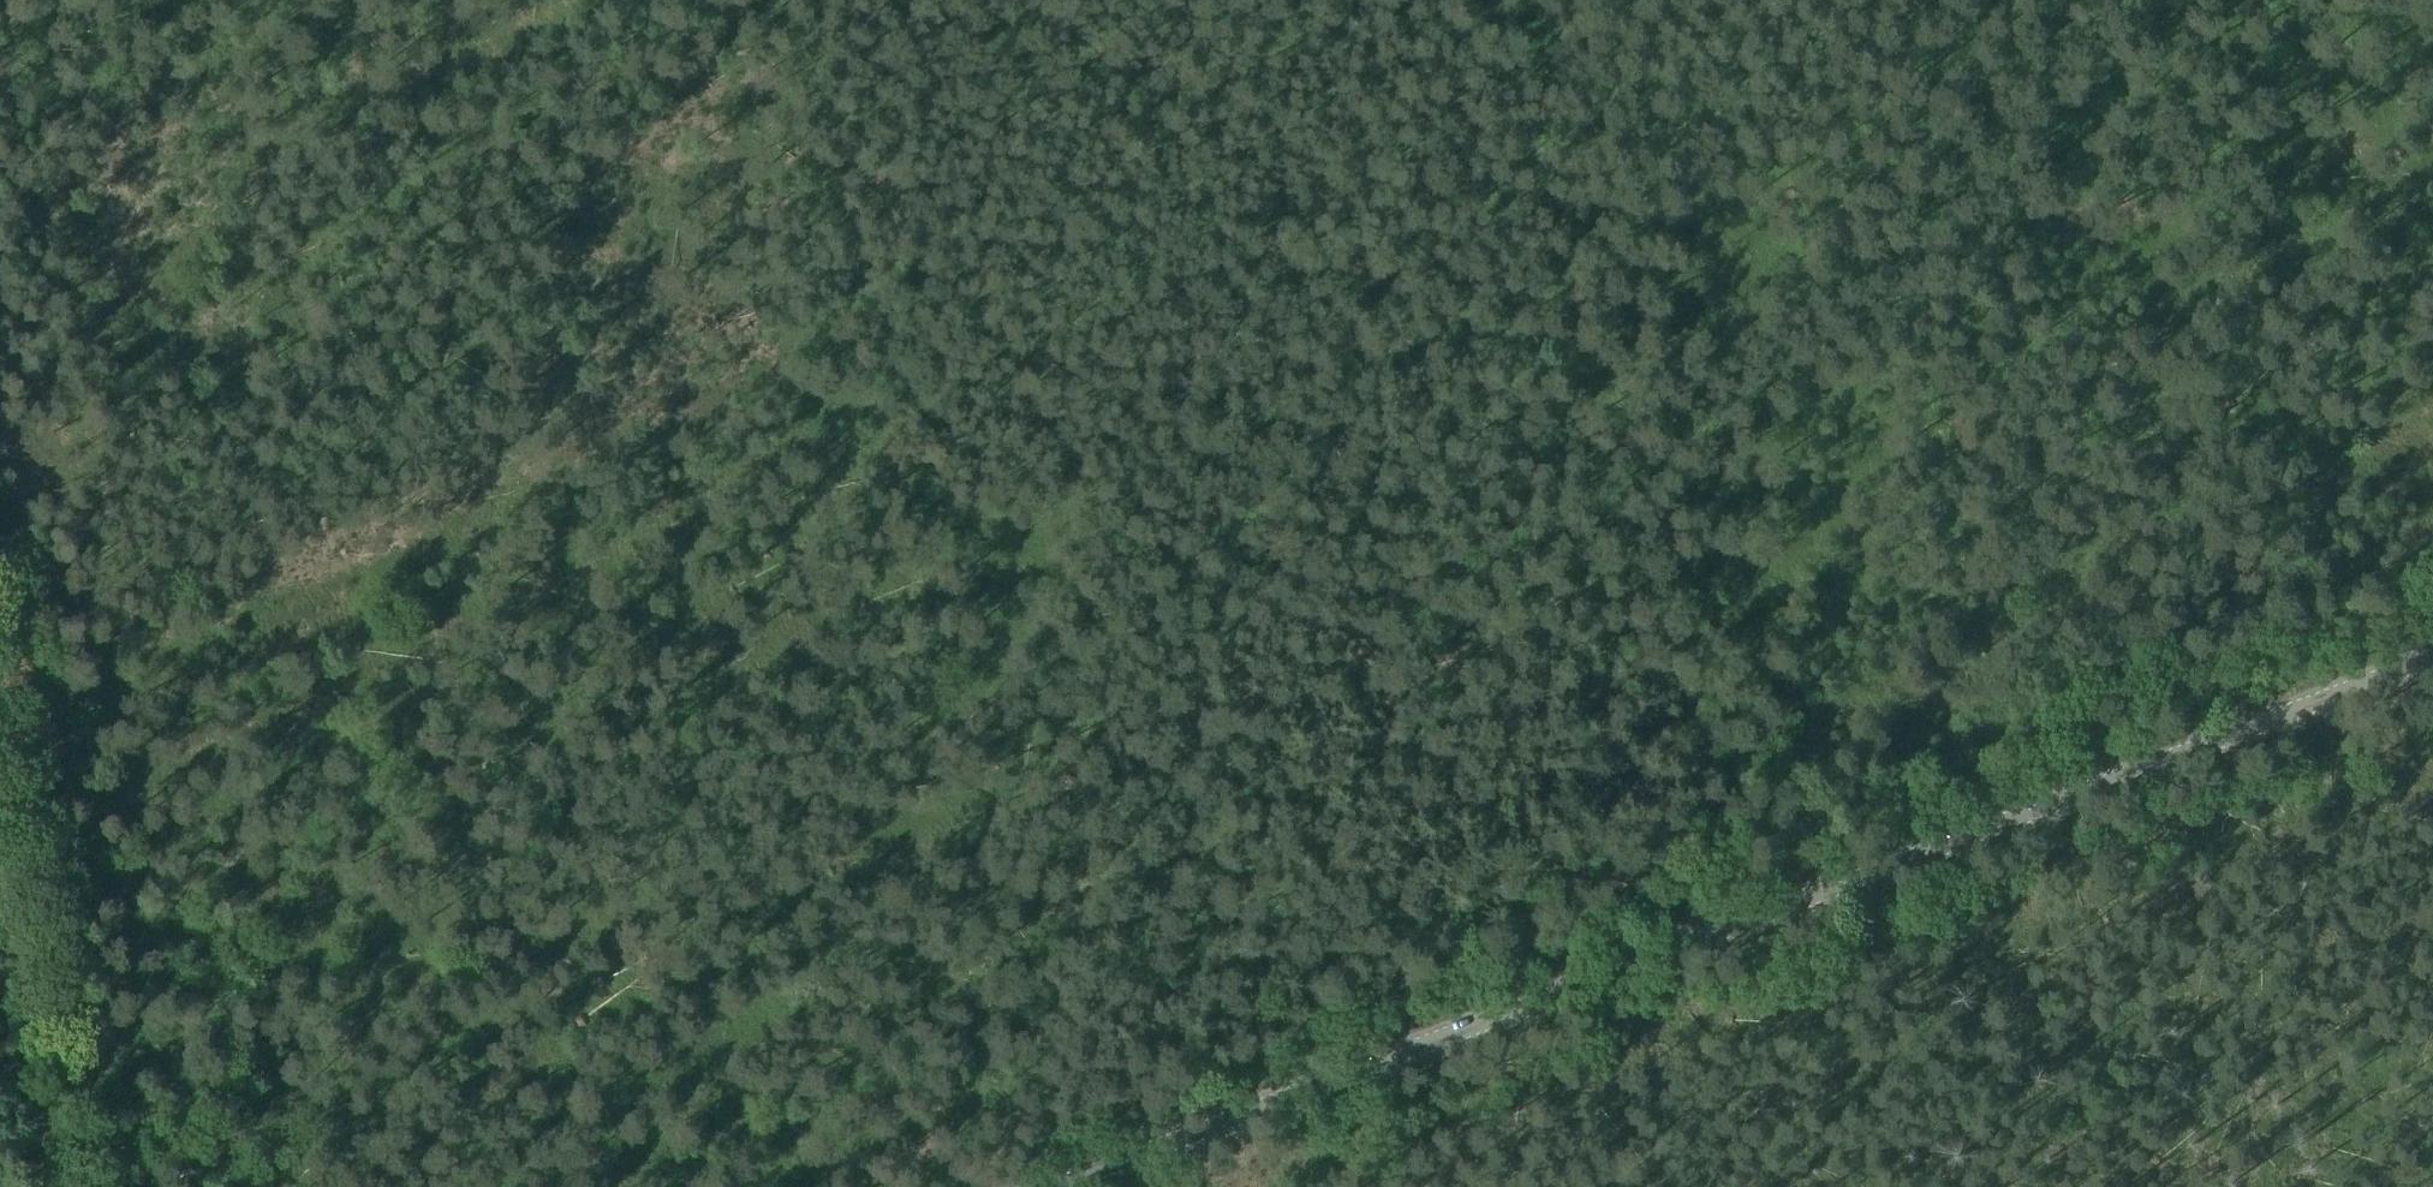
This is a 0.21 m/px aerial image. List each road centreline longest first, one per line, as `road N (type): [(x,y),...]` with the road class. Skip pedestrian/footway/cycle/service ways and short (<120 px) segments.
road 1 (tertiary): [(1055,1186),(2432,658)]
road 2 (track): [(93,1186),(0,632)]

